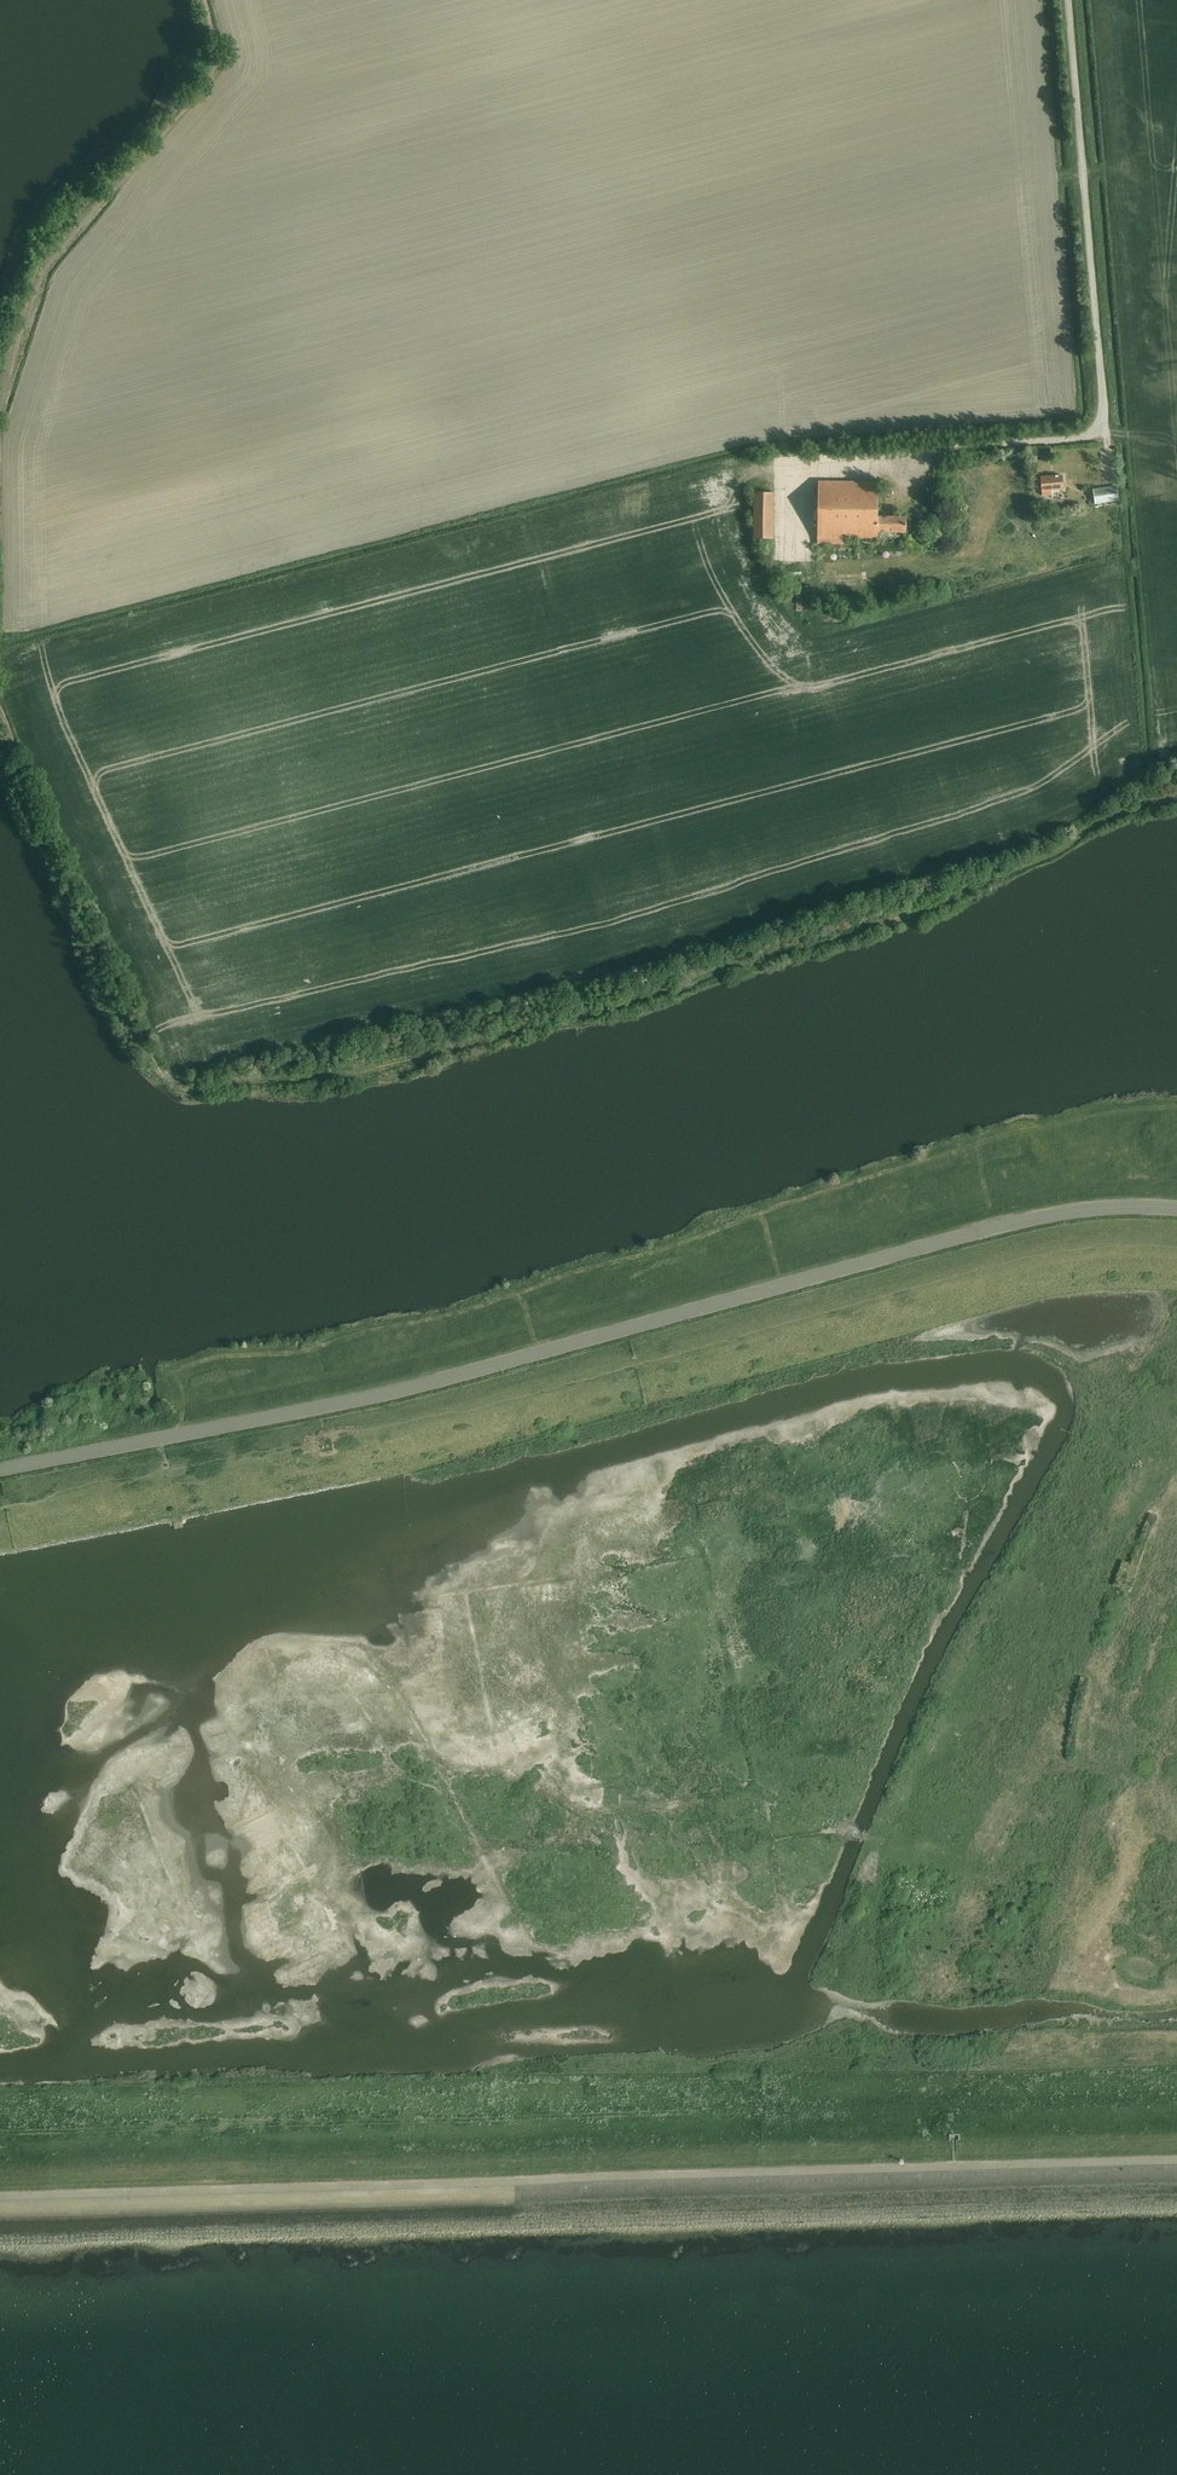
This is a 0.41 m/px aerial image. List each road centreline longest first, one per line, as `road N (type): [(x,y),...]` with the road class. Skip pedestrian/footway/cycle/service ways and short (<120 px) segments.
road 1 (unclassified): [(1176,1210),(1043,1218),(414,1390),(0,1471)]
road 2 (unclassified): [(941,445),(1094,426),(1103,378),(1070,0)]

